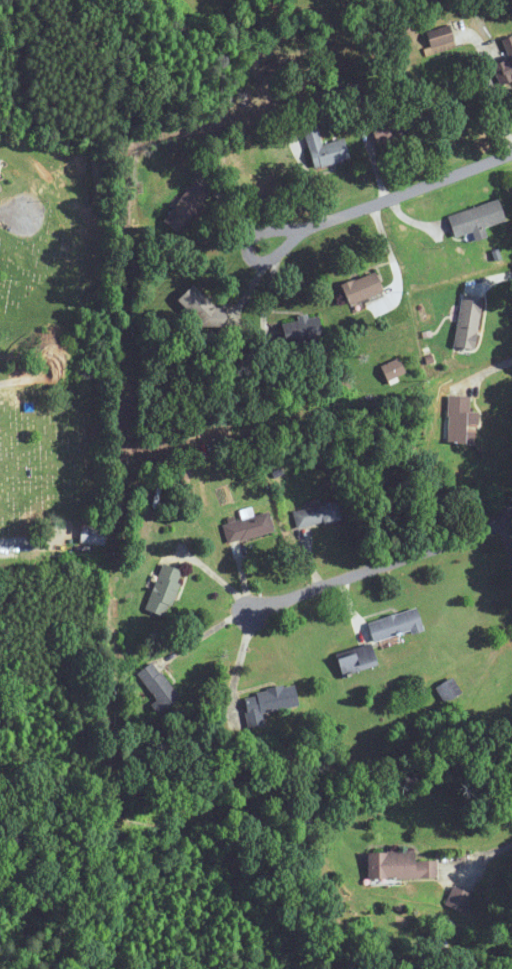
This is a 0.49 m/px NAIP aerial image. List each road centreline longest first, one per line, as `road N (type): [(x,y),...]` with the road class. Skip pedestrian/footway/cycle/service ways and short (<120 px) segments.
road 1 (residential): [(252,612),(491,530),(511,507)]
road 2 (residential): [(307,229),(511,153)]
road 3 (residential): [(307,229),(275,258),(262,263),(248,252),(258,234),(307,229)]

